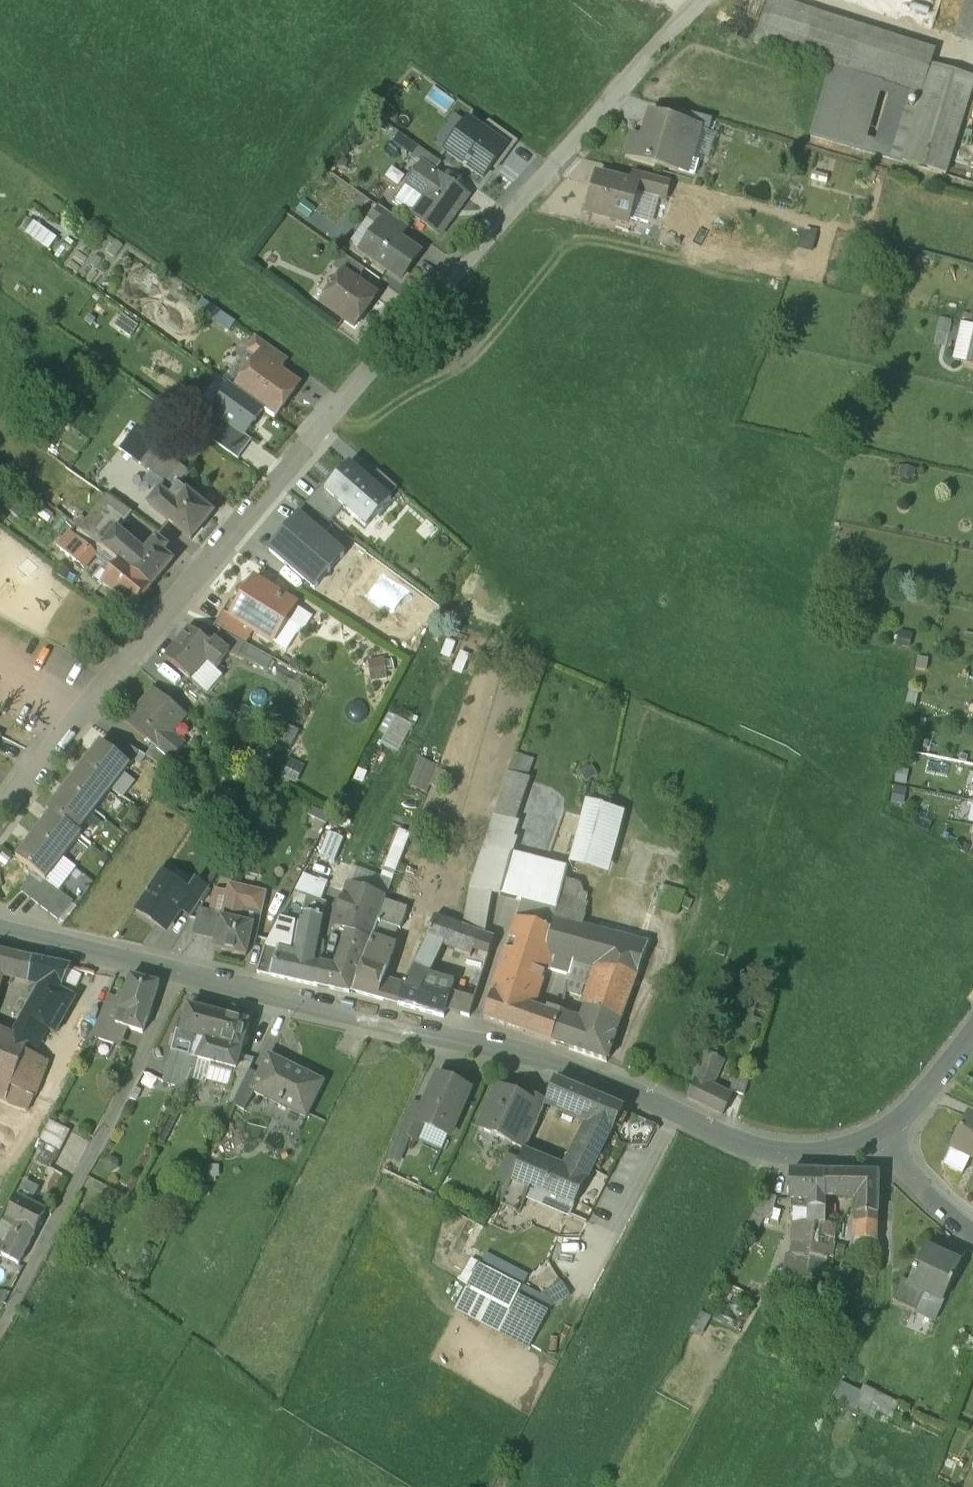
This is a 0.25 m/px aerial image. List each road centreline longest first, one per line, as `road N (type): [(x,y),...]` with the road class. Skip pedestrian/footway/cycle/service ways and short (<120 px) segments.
road 1 (residential): [(0,814),(108,668),(703,0)]
road 2 (residential): [(0,931),(557,1059),(771,1149),(832,1151),(874,1135)]
road 3 (track): [(182,973),(0,1330)]
road 4 (residential): [(874,1135),(911,1106),(972,1029)]
road 5 (residential): [(972,1234),(874,1135)]

